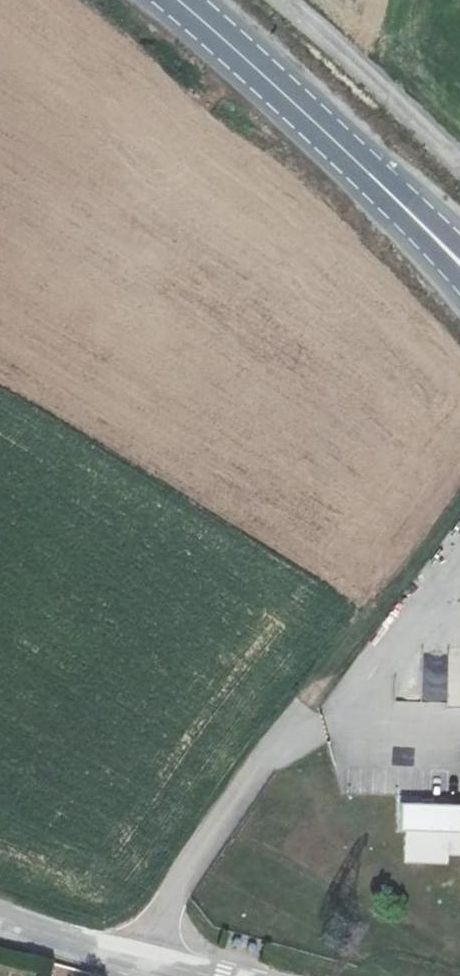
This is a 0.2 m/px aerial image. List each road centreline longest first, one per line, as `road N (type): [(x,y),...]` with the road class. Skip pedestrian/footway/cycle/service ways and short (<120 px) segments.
road 1 (primary): [(397,200),(173,0)]
road 2 (track): [(287,0),(459,169)]
road 3 (tertiary): [(0,919),(195,975)]

